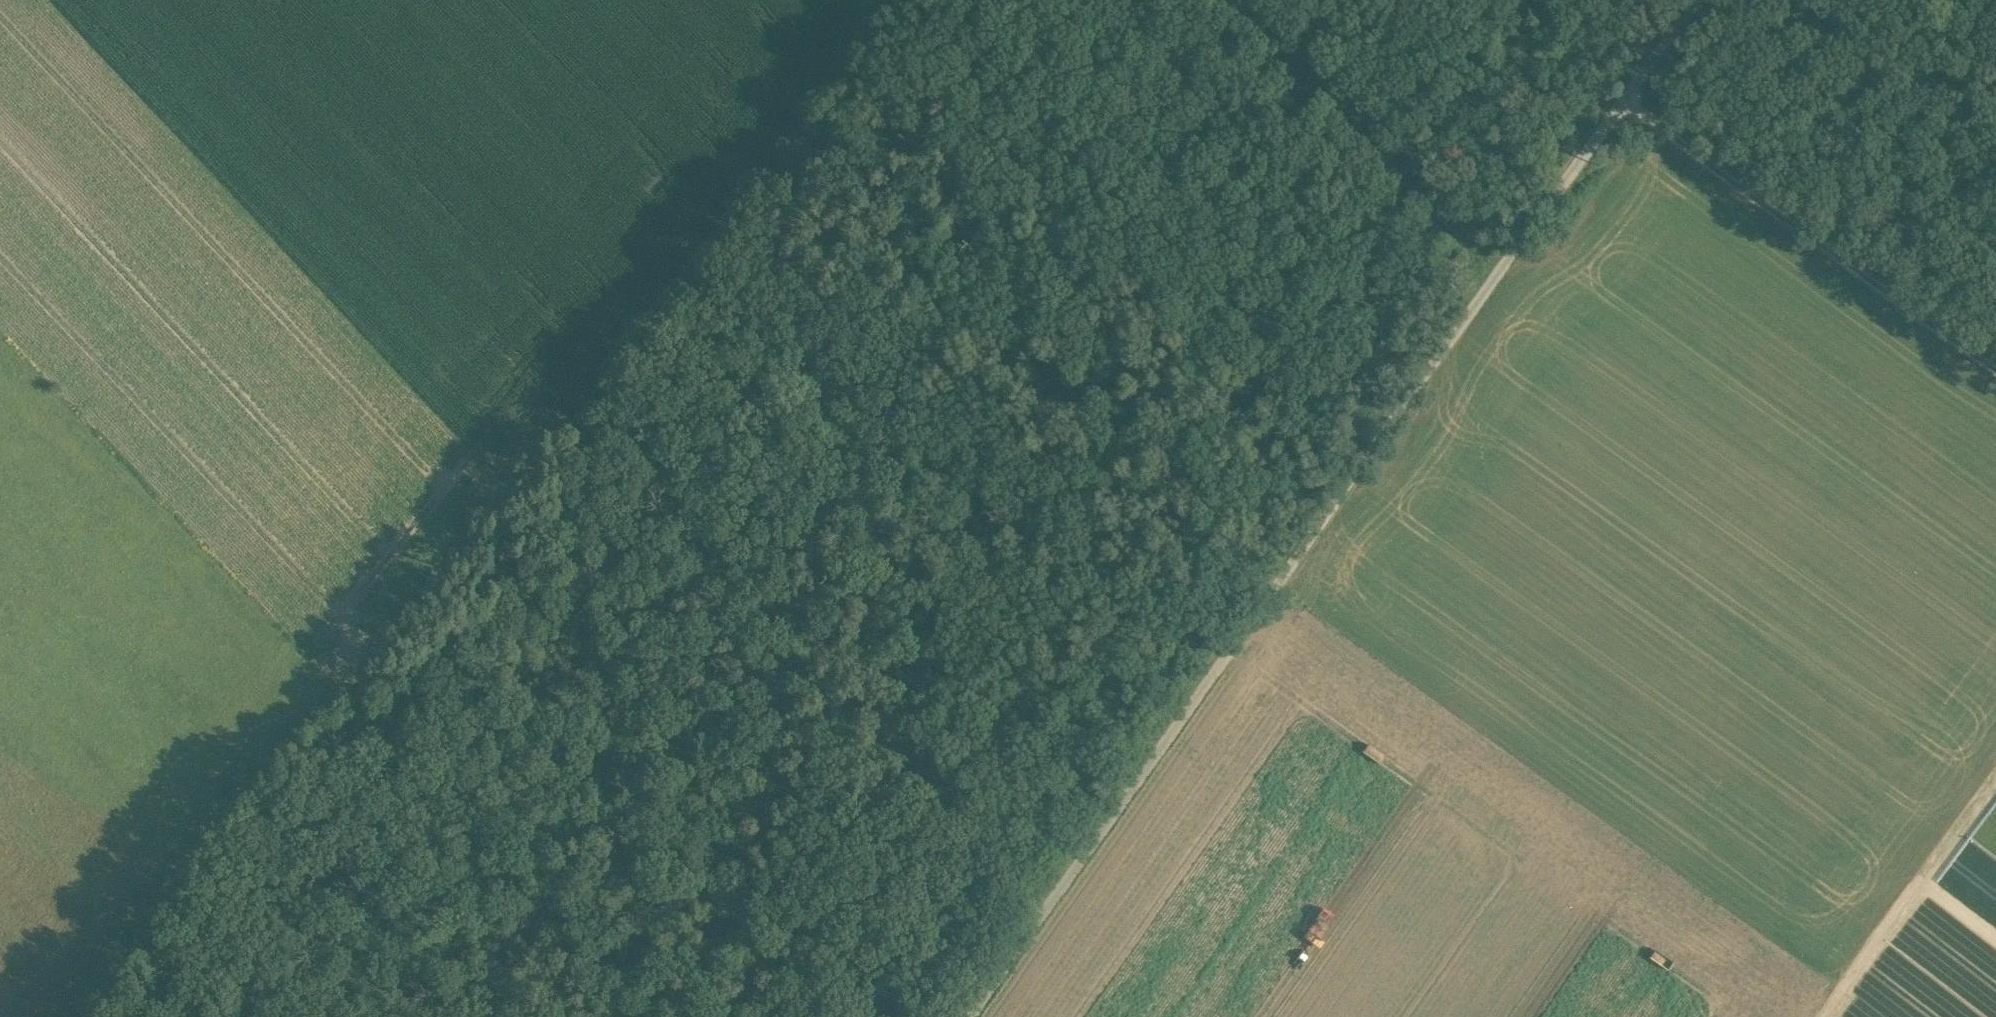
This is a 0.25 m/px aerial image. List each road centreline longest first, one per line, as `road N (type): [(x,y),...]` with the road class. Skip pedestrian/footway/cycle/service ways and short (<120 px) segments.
road 1 (unclassified): [(941,1016),(1357,523),(1746,0)]
road 2 (track): [(1653,123),(1995,370)]

